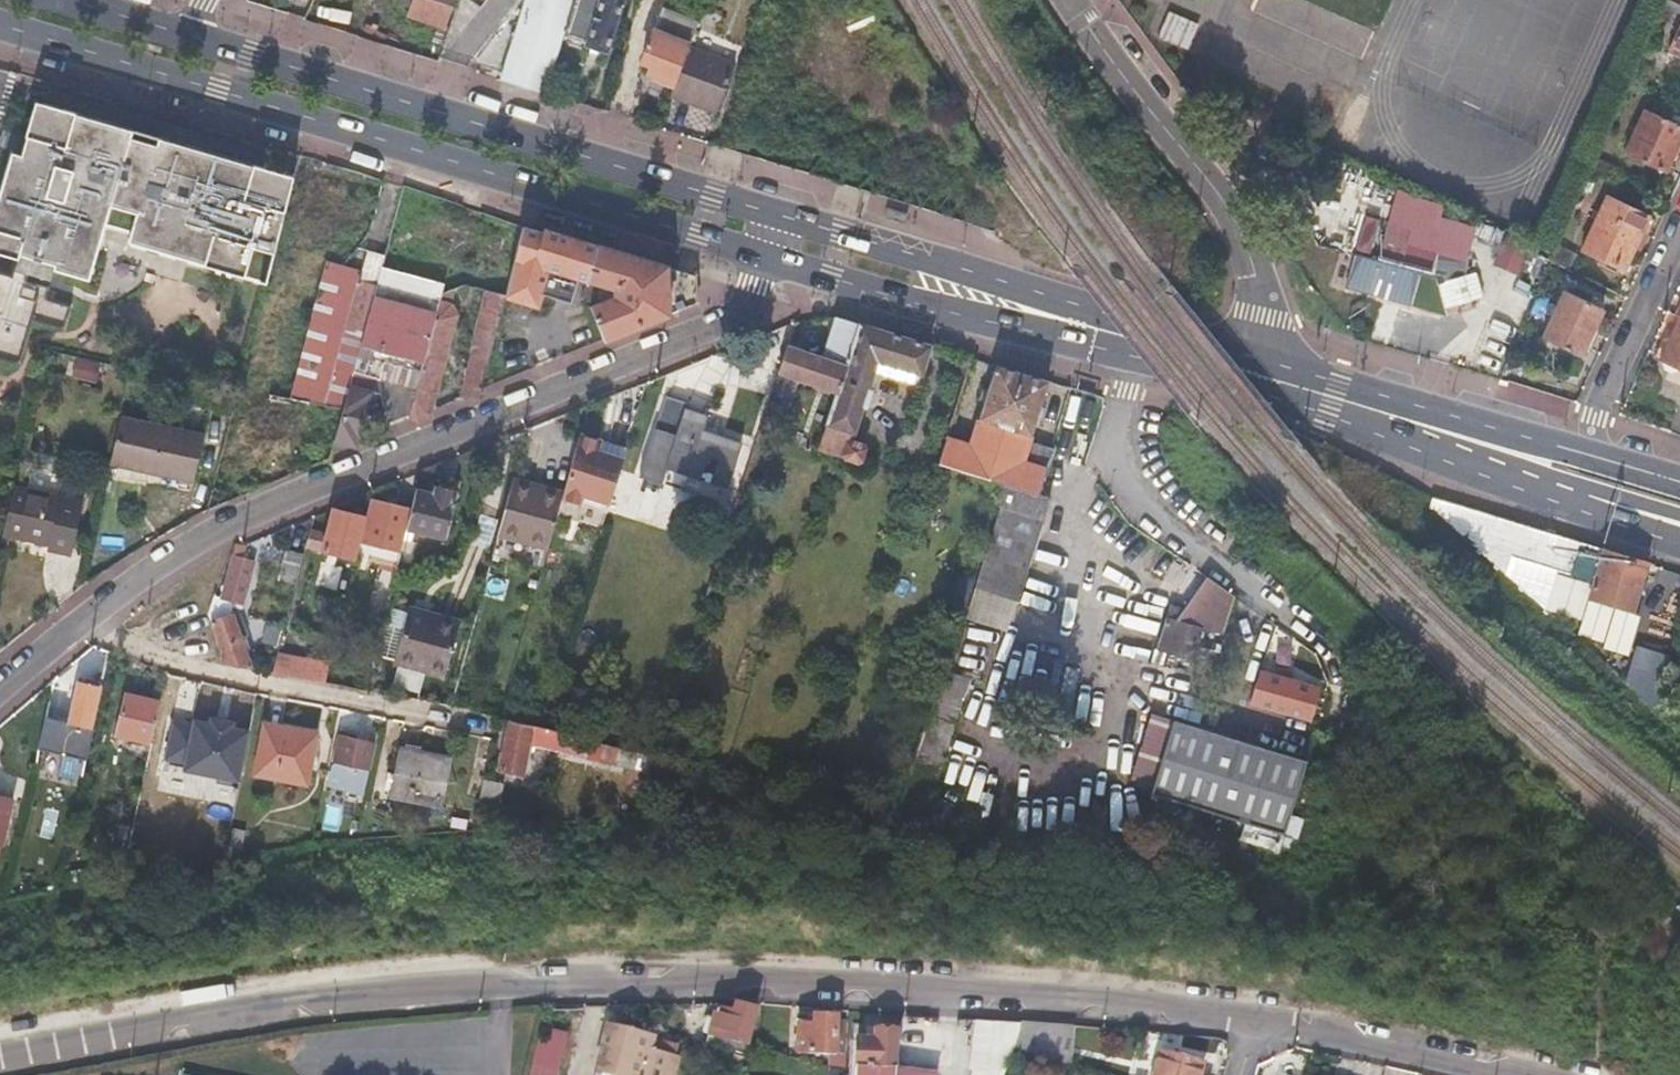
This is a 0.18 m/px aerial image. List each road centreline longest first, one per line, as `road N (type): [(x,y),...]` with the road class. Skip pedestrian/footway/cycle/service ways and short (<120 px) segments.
road 1 (residential): [(0,1054),(326,998),(589,980),(1073,997),(1243,1024)]
road 2 (residential): [(0,687),(159,562),(245,517),(736,317),(754,299),(768,258)]
road 3 (primary): [(0,25),(768,258)]
road 4 (primary): [(780,216),(193,38)]
road 5 (residential): [(1142,342),(1113,444),(1125,480),(1153,517),(1334,653),(1342,679),(1297,824)]
road 6 (residential): [(1062,0),(1235,221),(1264,319),(1257,376)]
road 7 (primary): [(768,258),(956,315),(1106,332)]
road 8 (primary): [(1106,332),(969,272),(780,216)]
road 9 (residential): [(1243,1024),(1488,1074)]
road 10 (primary): [(1593,457),(1349,403)]
road 11 (residential): [(1593,457),(1595,417),(1679,232)]
road 12 (primary): [(1501,477),(1679,544)]
road 13 (primary): [(1501,477),(1679,514)]
road 14 (primary): [(1349,403),(1501,477)]
road 15 (primary): [(193,38),(69,0)]
road 16 (primary): [(1142,342),(1257,376)]

